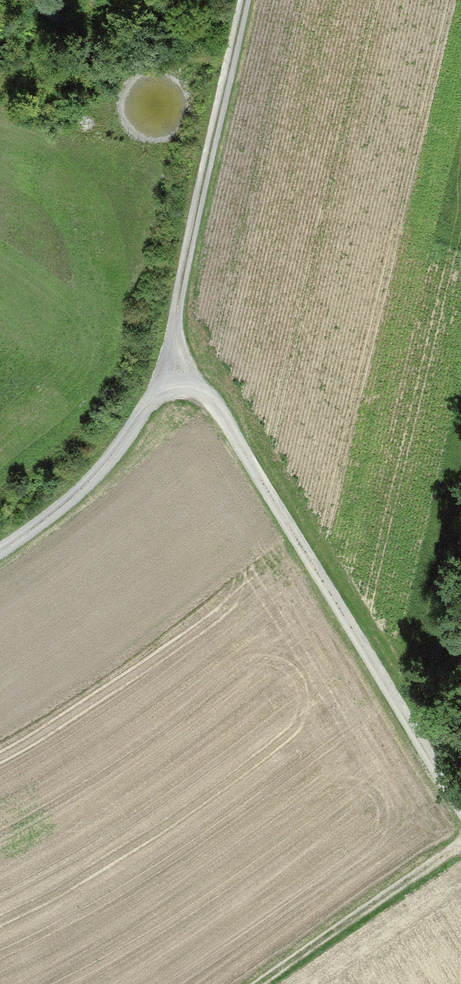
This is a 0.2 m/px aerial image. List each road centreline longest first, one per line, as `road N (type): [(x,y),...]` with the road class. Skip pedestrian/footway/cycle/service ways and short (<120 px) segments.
road 1 (track): [(0,560),(108,476),(144,427),(168,367),(252,0)]
road 2 (track): [(460,804),(205,387),(168,367)]
road 3 (track): [(247,983),(460,834)]

